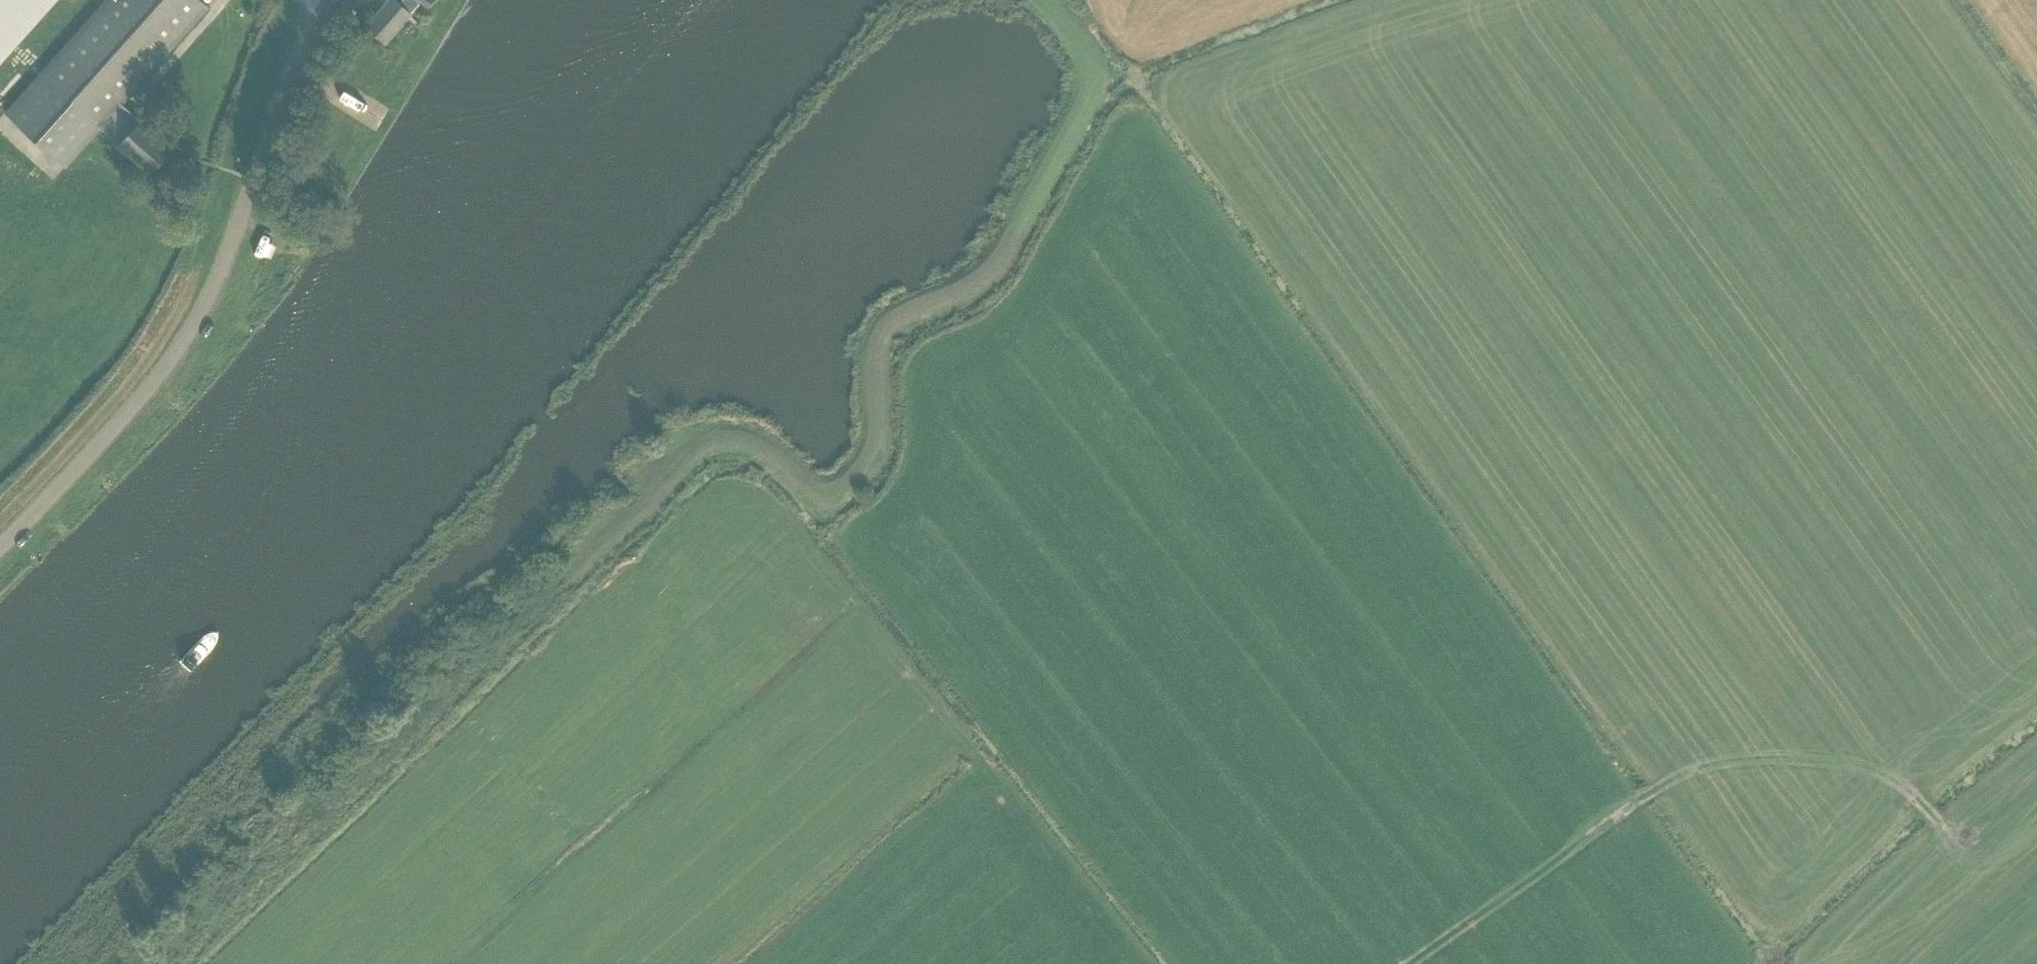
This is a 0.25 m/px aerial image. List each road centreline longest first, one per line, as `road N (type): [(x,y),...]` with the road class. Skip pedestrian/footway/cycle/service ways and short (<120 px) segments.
road 1 (unclassified): [(0,546),(115,427),(197,320),(330,0)]

